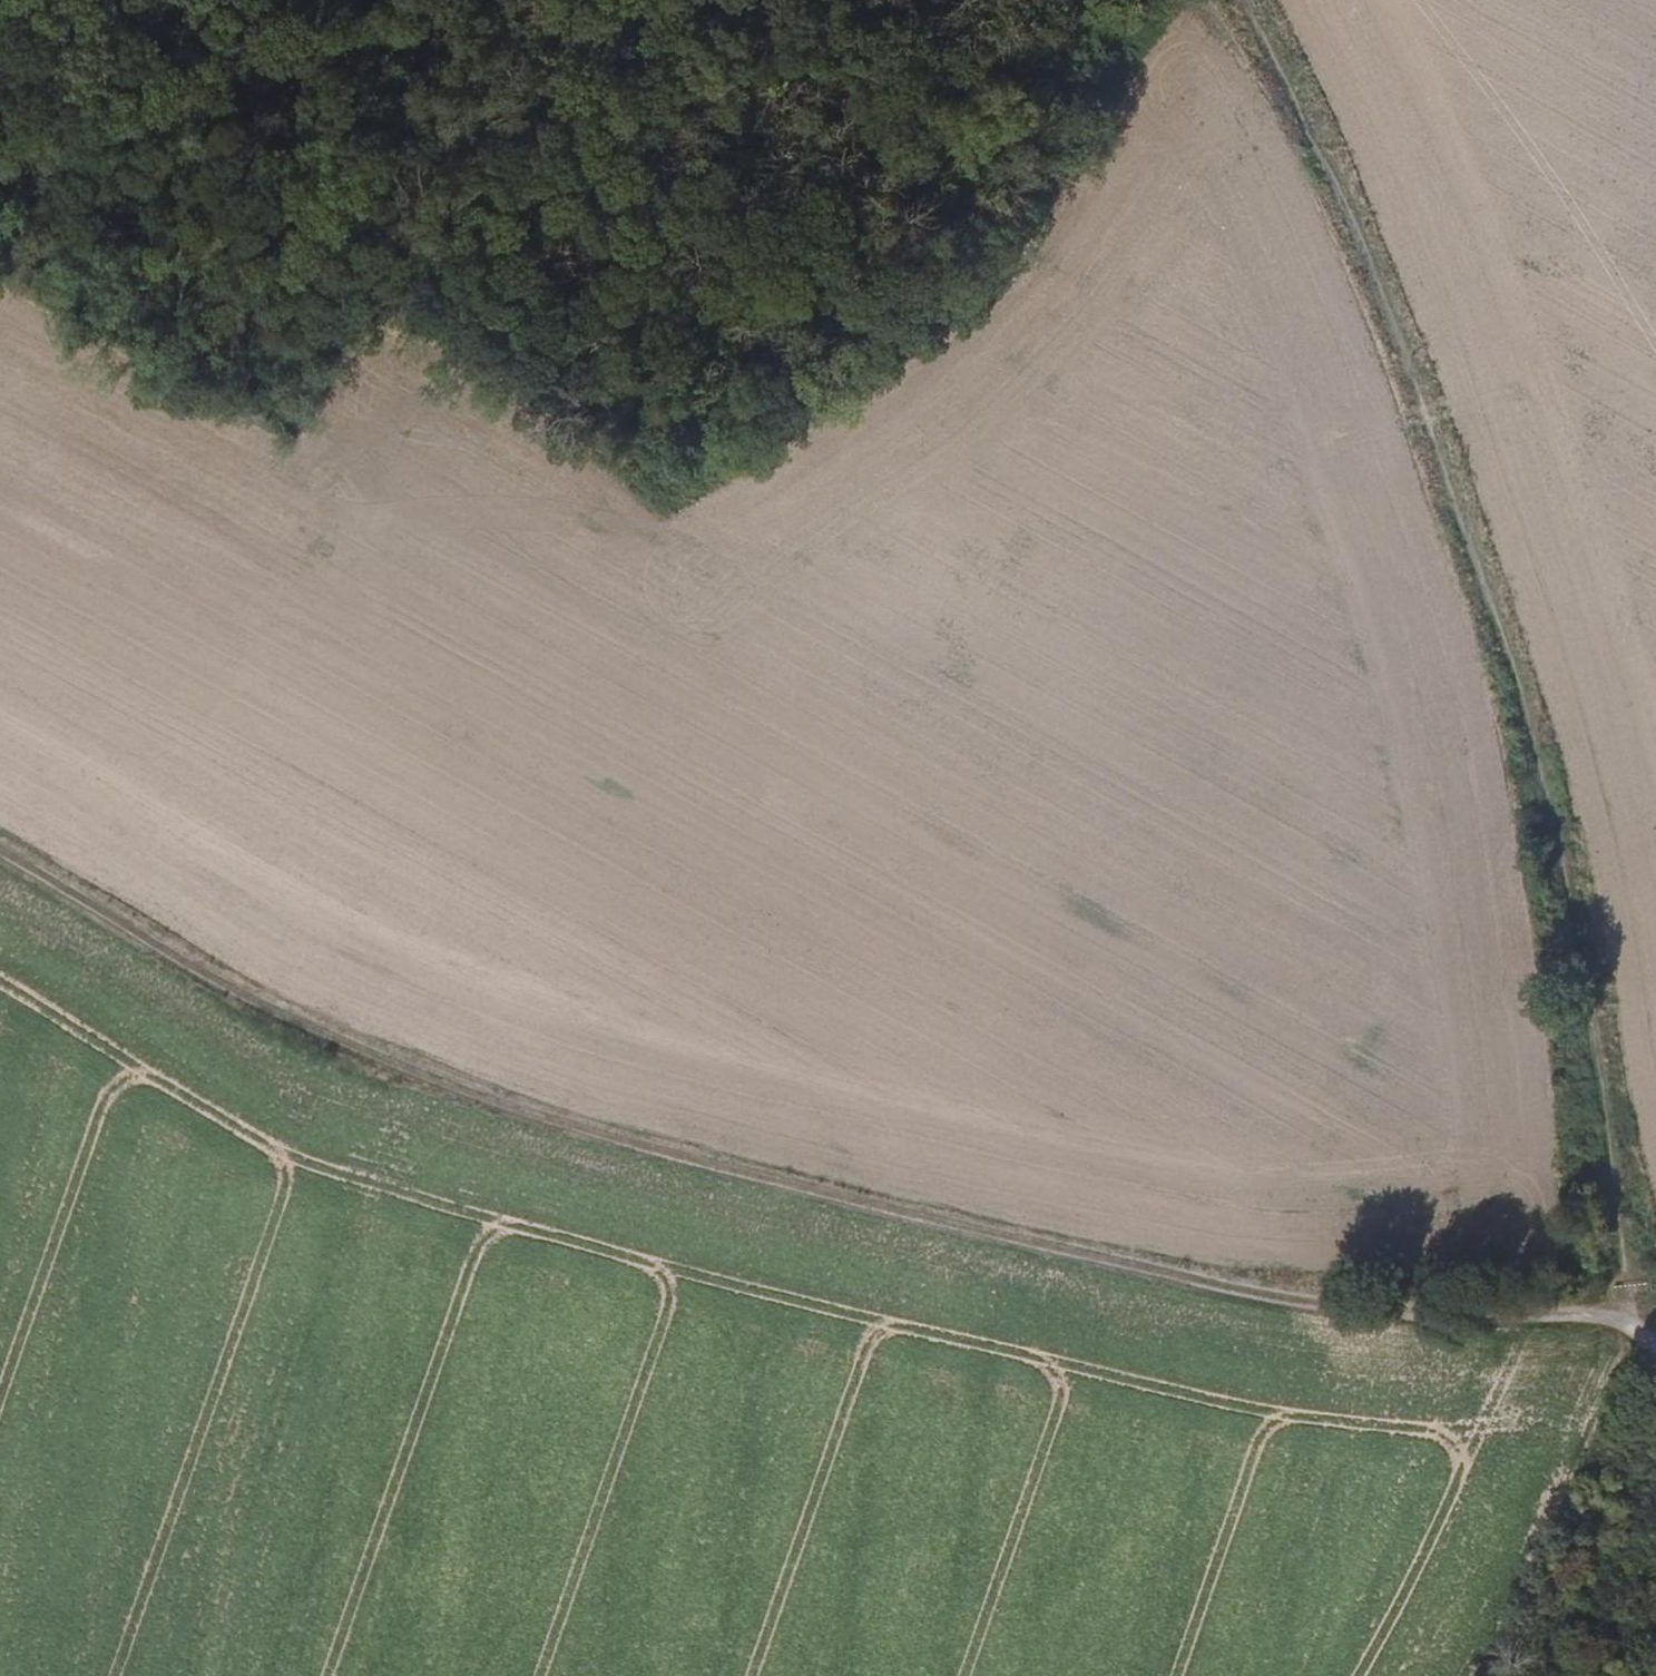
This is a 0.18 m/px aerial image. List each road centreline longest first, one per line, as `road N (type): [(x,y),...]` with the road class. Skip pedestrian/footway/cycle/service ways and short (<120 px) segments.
road 1 (track): [(1622,1316),(1331,1304),(572,1124),(413,1074),(316,1030),(0,850)]
road 2 (track): [(1232,0),(1330,187),(1510,682),(1559,874),(1622,1316),(1655,1390)]

